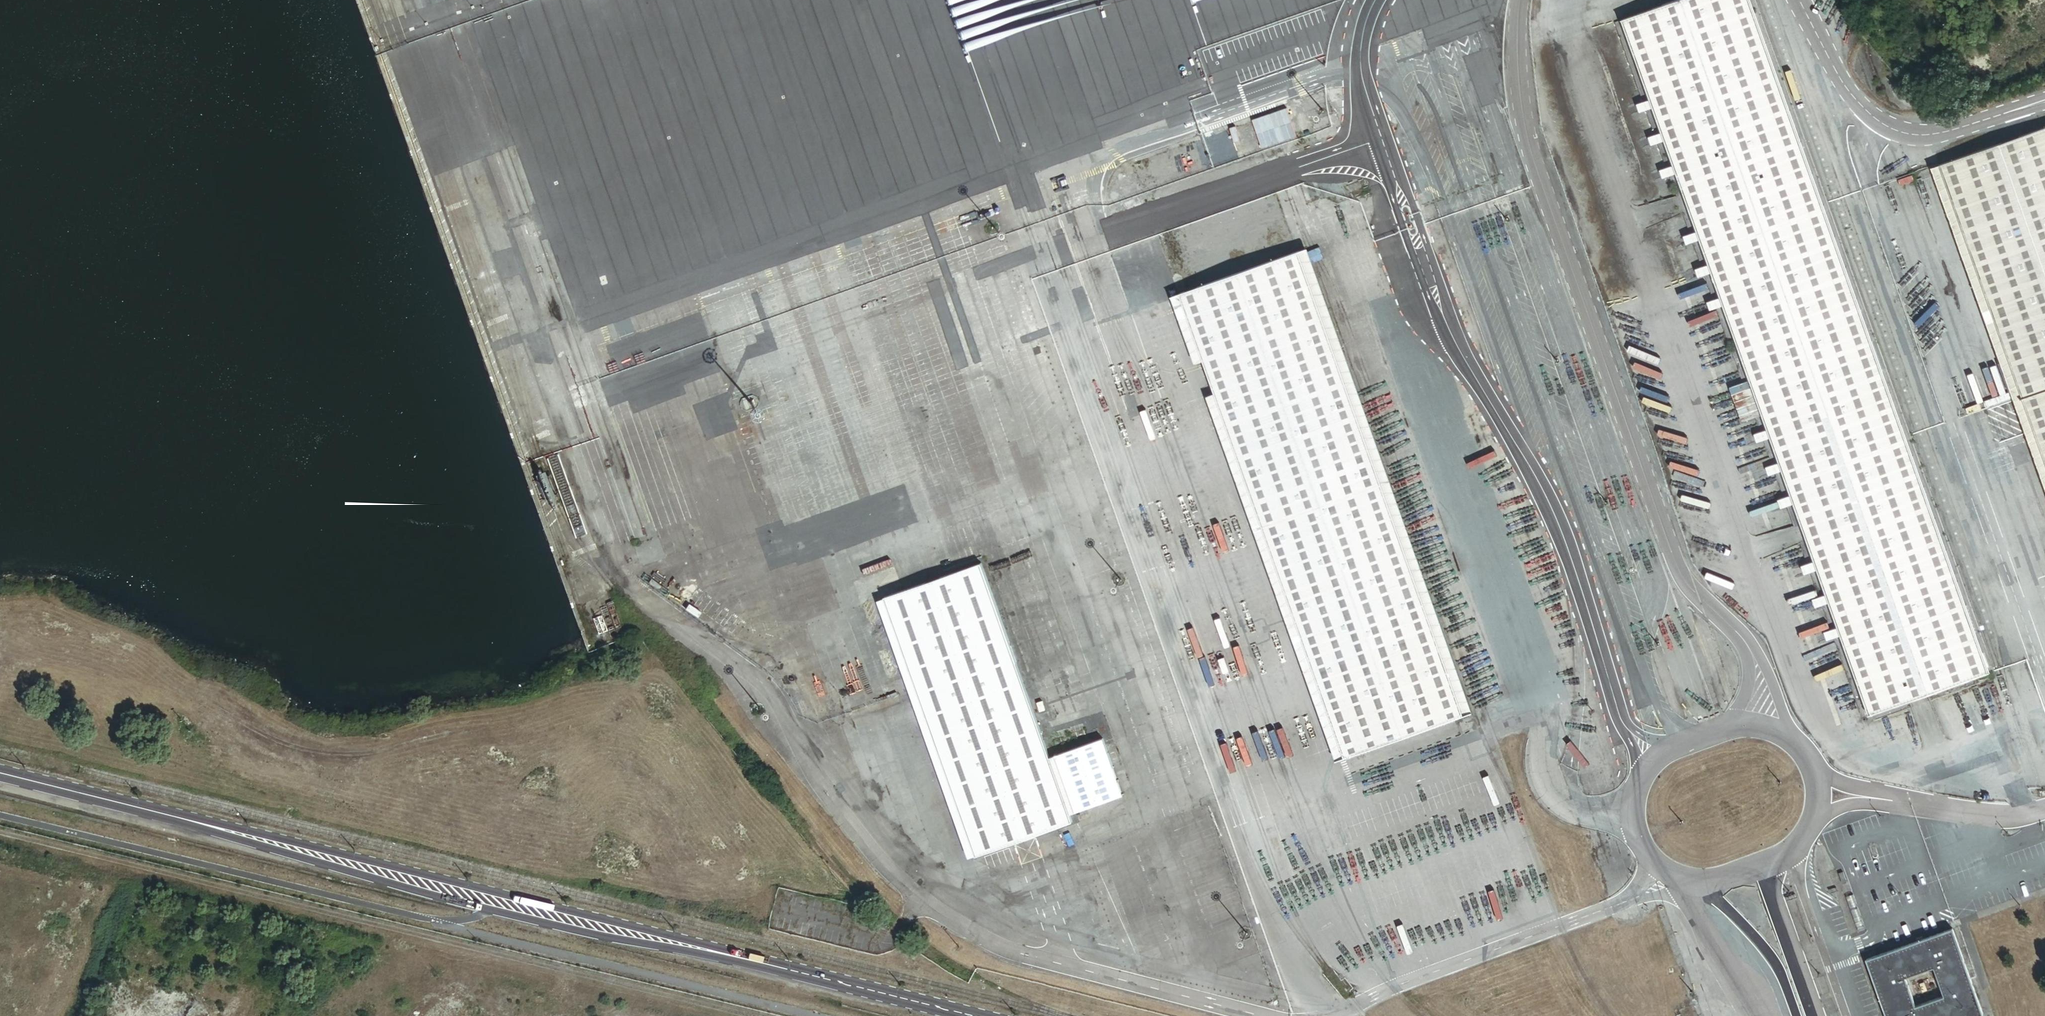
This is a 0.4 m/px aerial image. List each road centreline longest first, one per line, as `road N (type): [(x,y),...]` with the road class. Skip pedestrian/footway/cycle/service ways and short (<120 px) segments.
road 1 (tertiary): [(0,776),(971,1015)]

